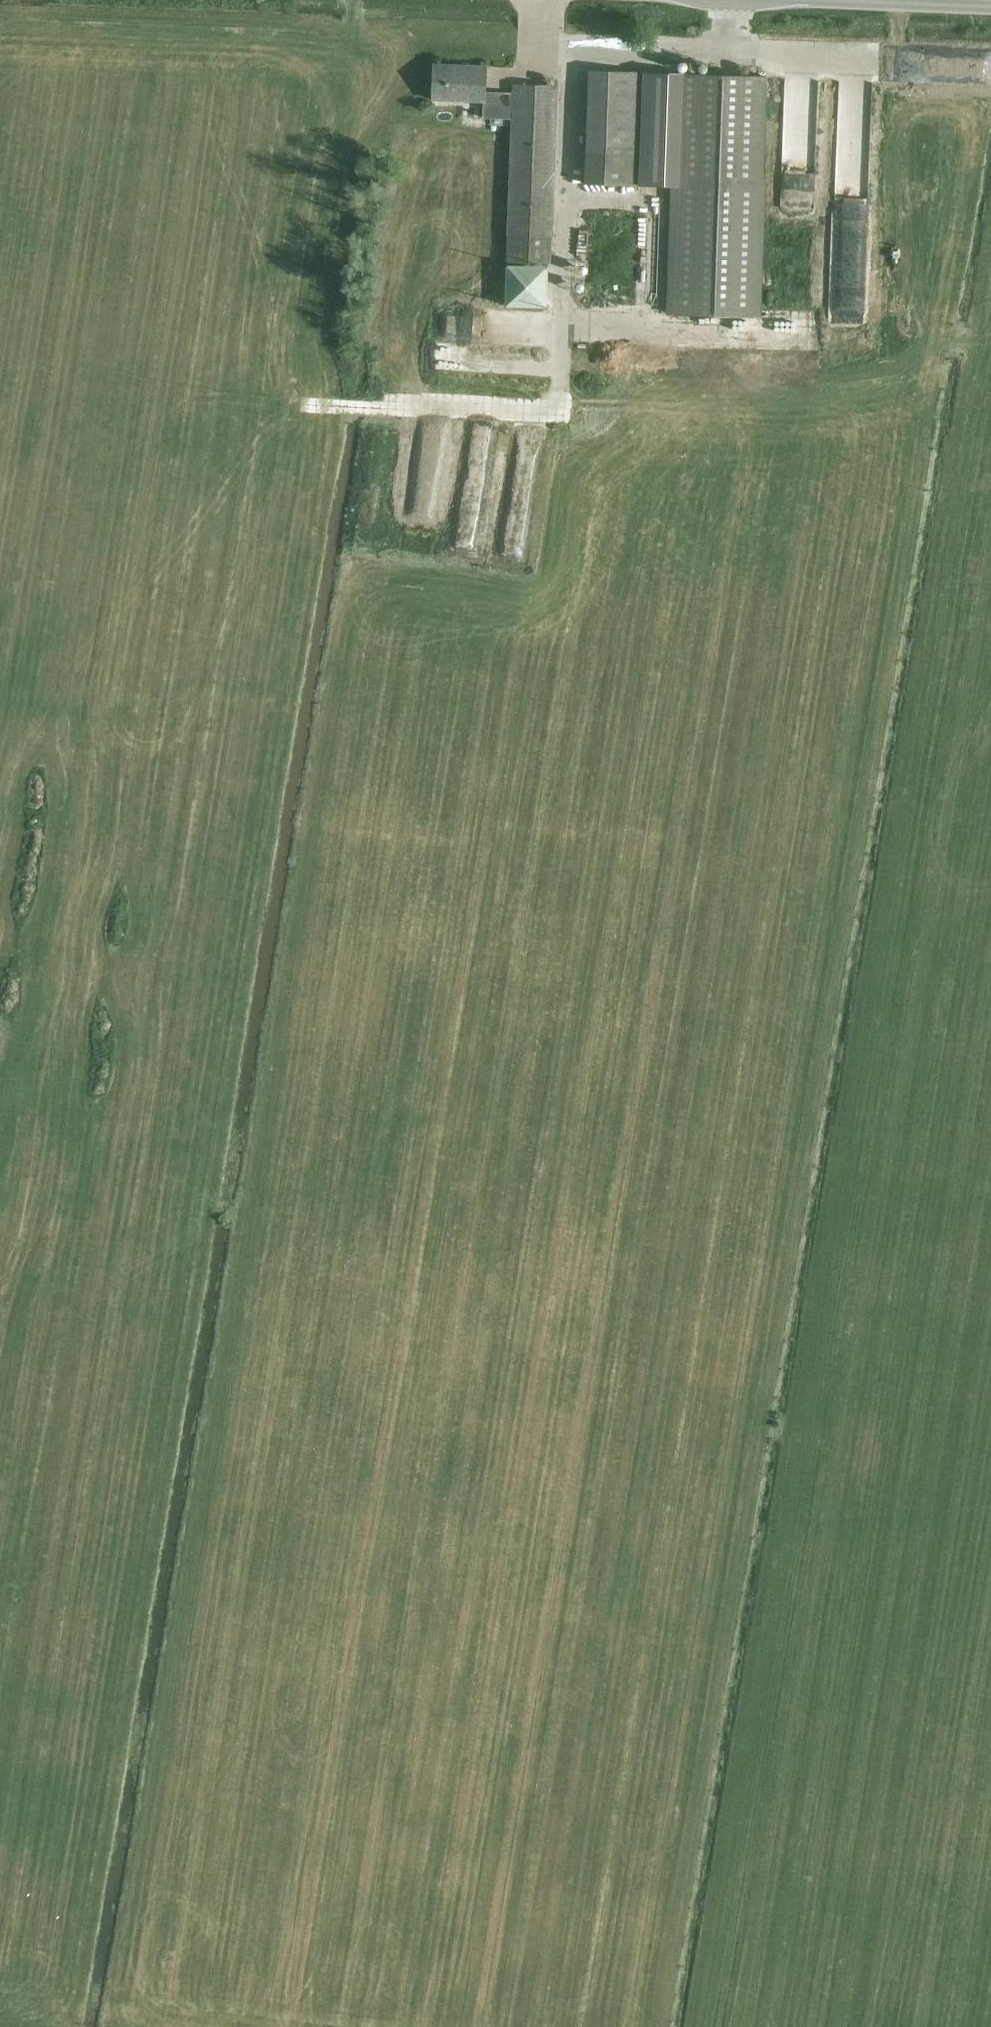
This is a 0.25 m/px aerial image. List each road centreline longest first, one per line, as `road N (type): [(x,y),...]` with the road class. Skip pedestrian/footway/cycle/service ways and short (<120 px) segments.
road 1 (unclassified): [(990,10),(739,0)]

